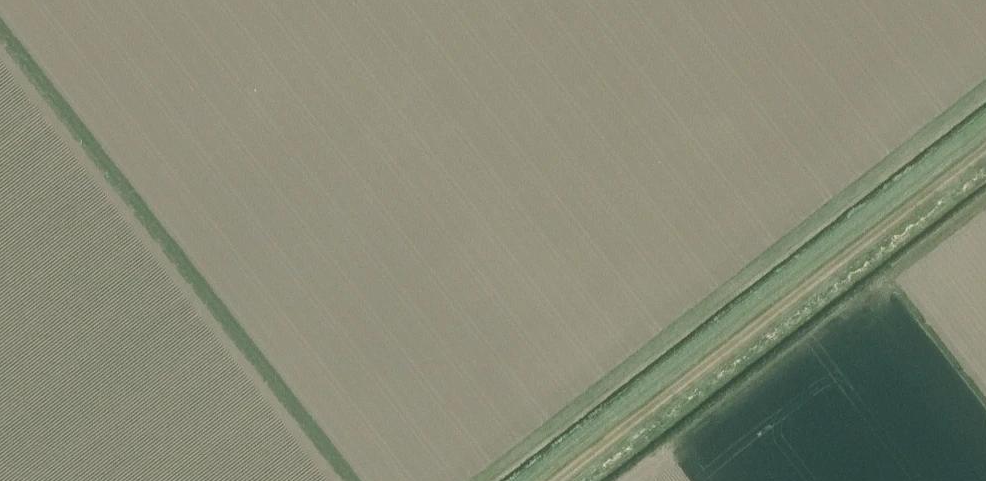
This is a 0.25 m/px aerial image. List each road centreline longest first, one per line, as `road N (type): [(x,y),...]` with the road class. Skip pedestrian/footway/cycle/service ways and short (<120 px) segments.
road 1 (track): [(554,480),(985,144)]

